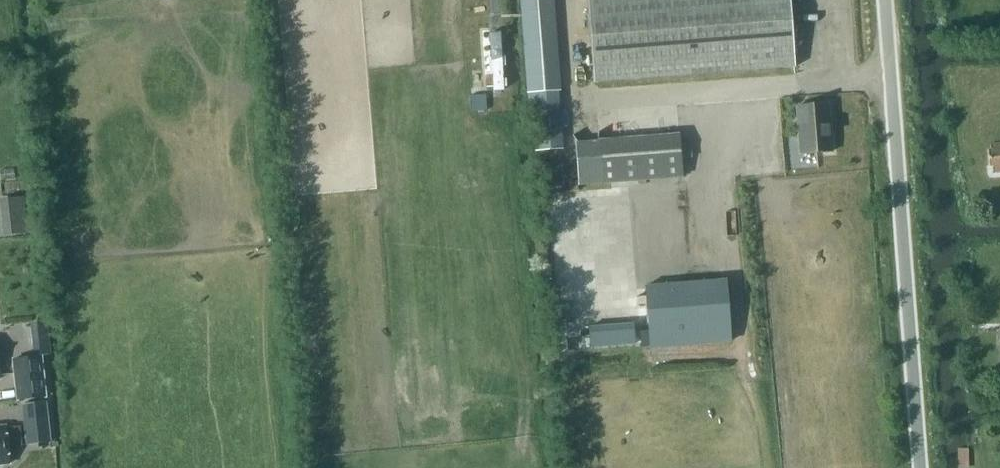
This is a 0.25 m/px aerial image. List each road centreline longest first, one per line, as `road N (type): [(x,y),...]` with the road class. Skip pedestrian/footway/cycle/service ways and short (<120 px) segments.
road 1 (unclassified): [(919,467),(884,0)]

